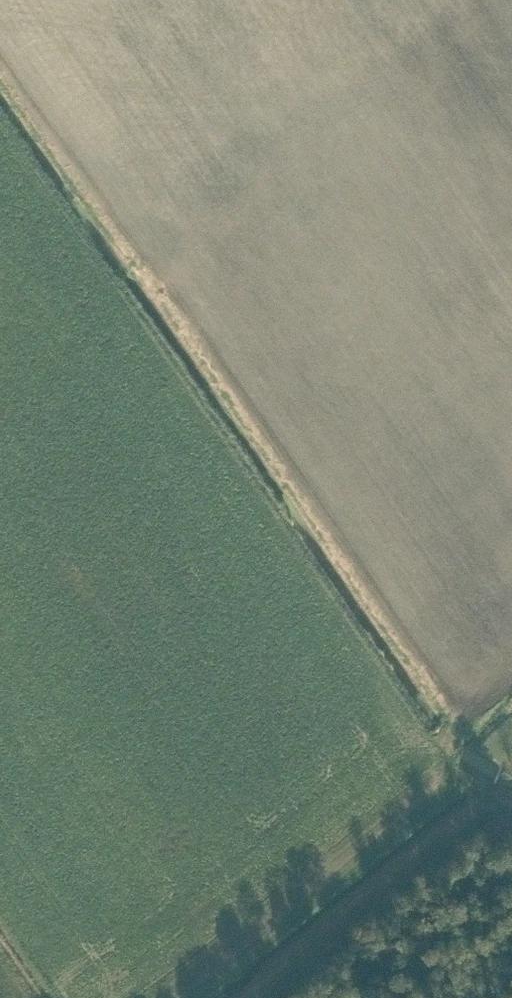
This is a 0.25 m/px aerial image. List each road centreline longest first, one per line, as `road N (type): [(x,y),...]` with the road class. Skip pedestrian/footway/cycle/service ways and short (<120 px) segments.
road 1 (track): [(184,997),(294,916),(479,753)]

